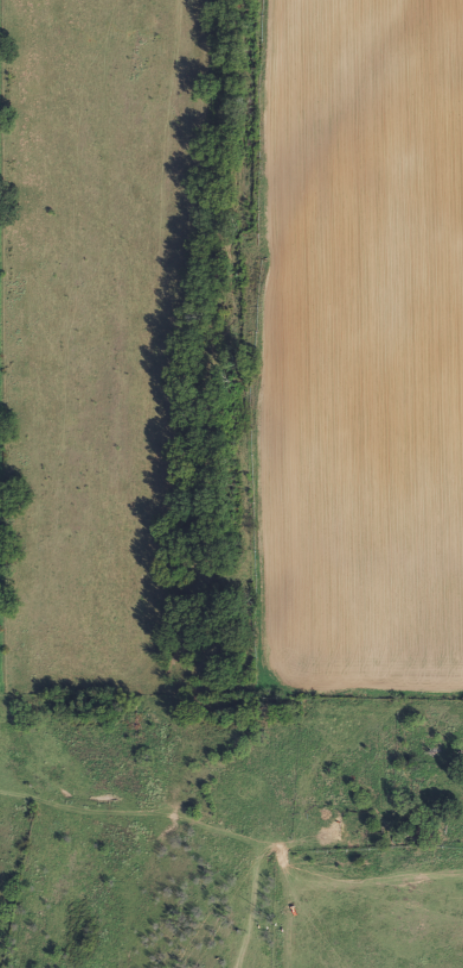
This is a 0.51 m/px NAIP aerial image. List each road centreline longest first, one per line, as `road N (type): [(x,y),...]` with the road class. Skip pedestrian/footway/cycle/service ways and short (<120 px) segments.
road 1 (residential): [(462,719),(424,713),(330,760)]

